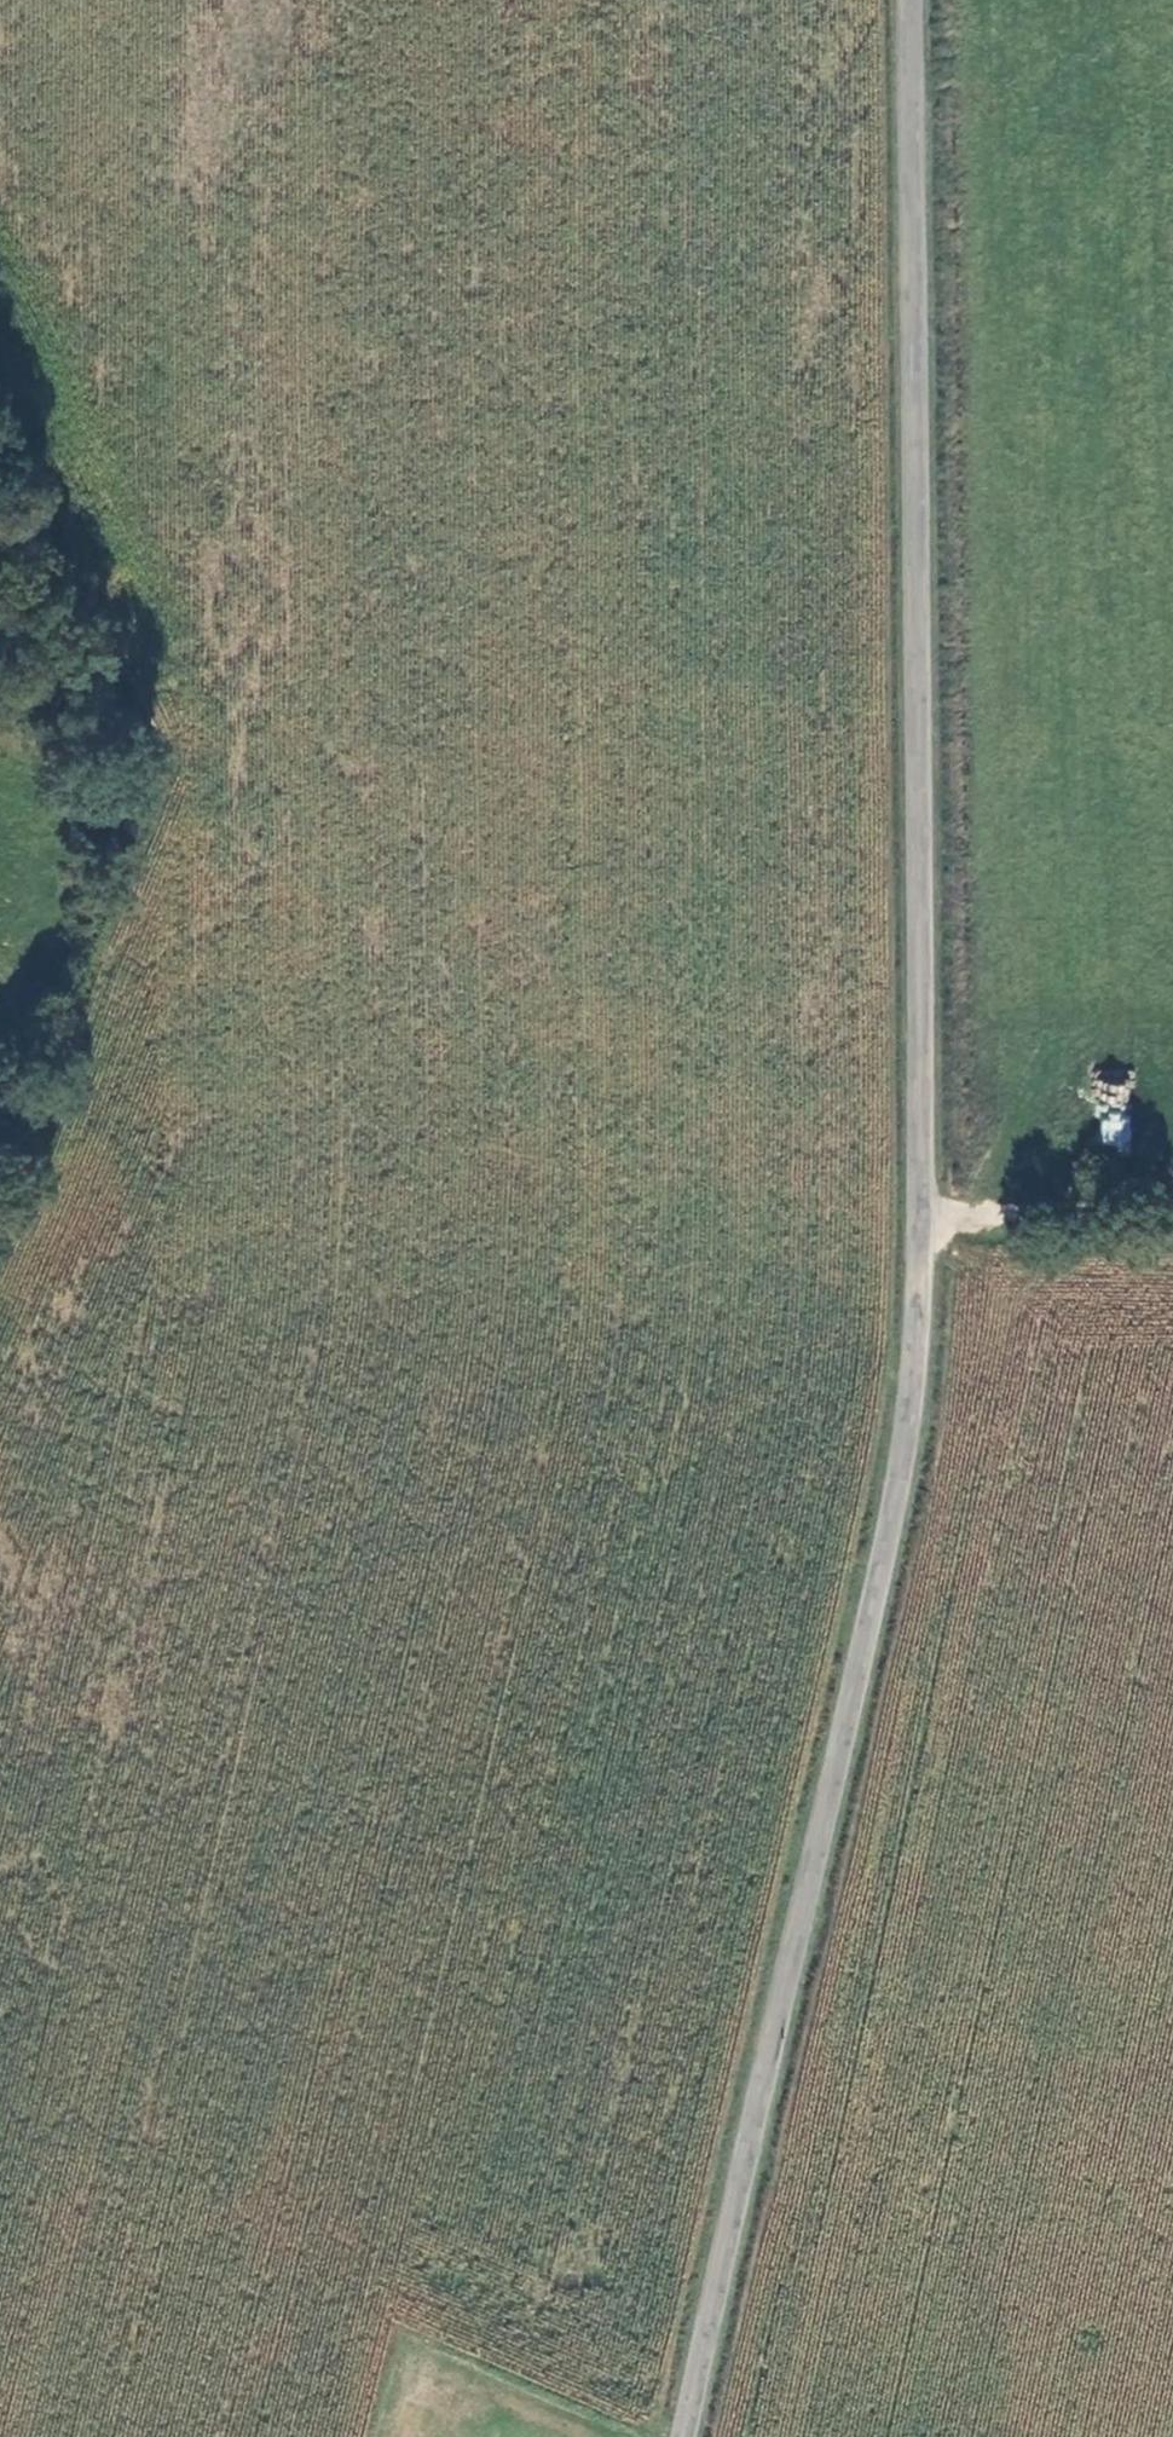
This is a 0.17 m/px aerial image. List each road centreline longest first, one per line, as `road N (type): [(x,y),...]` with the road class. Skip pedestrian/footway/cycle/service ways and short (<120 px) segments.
road 1 (unclassified): [(680,2436),(912,1365),(918,1224),(908,0)]
road 2 (track): [(918,1224),(1172,1220)]

